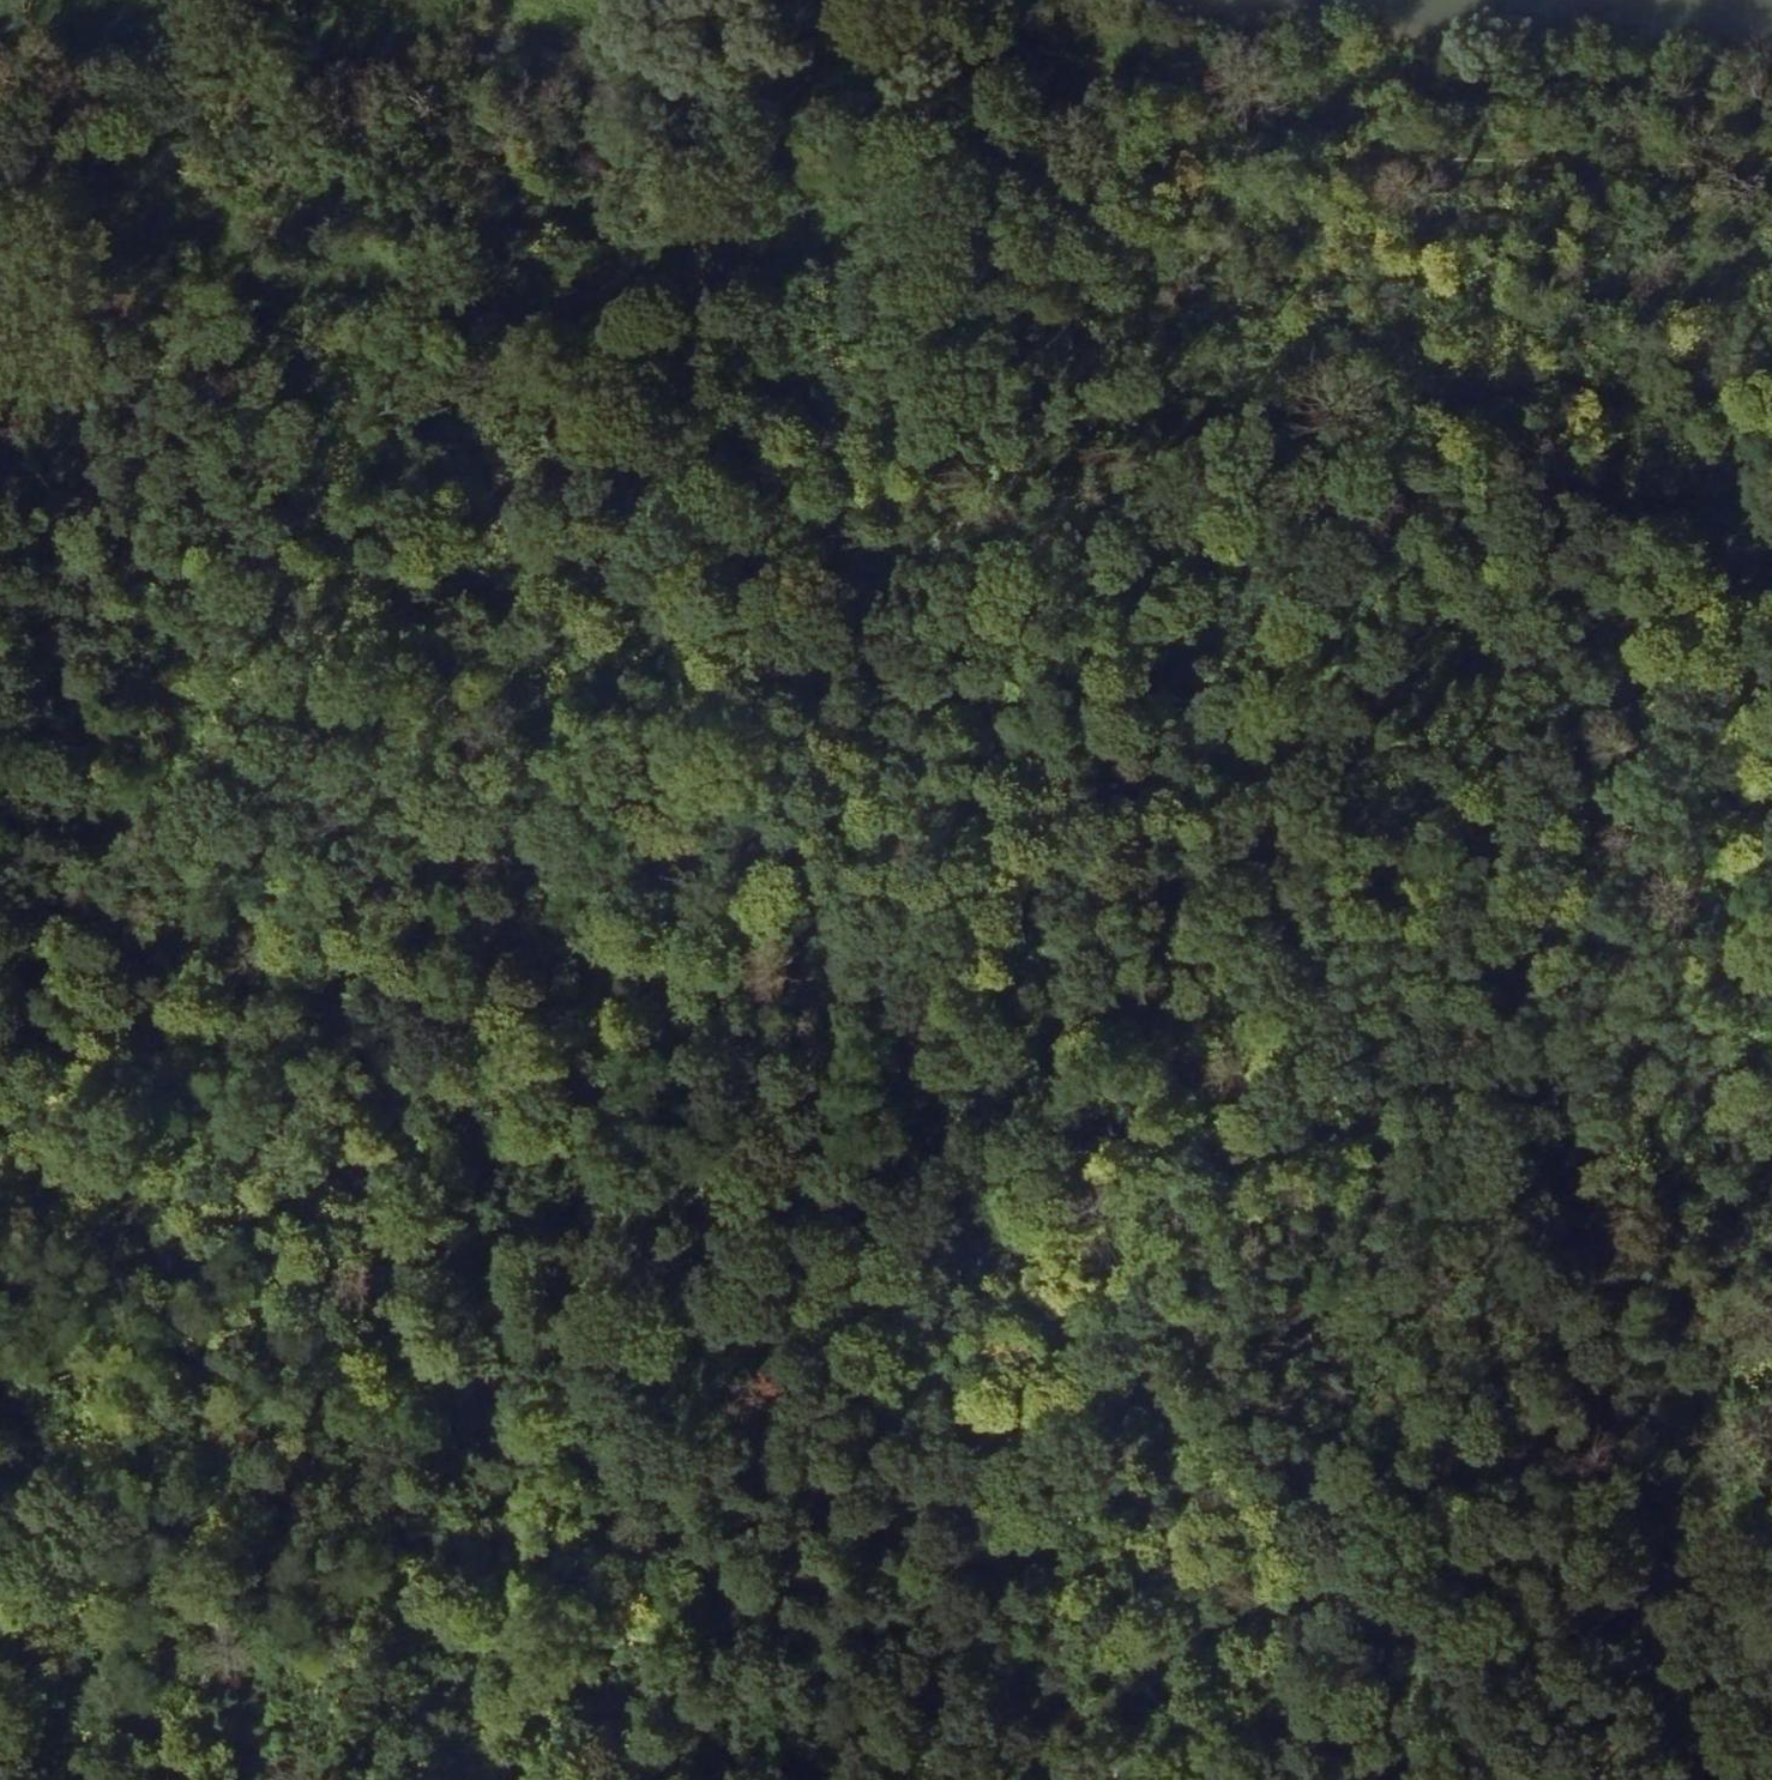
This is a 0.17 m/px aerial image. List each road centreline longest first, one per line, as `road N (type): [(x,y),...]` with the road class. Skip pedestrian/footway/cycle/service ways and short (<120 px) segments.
road 1 (track): [(739,0),(858,31),(987,49),(1701,91),(1771,88)]

